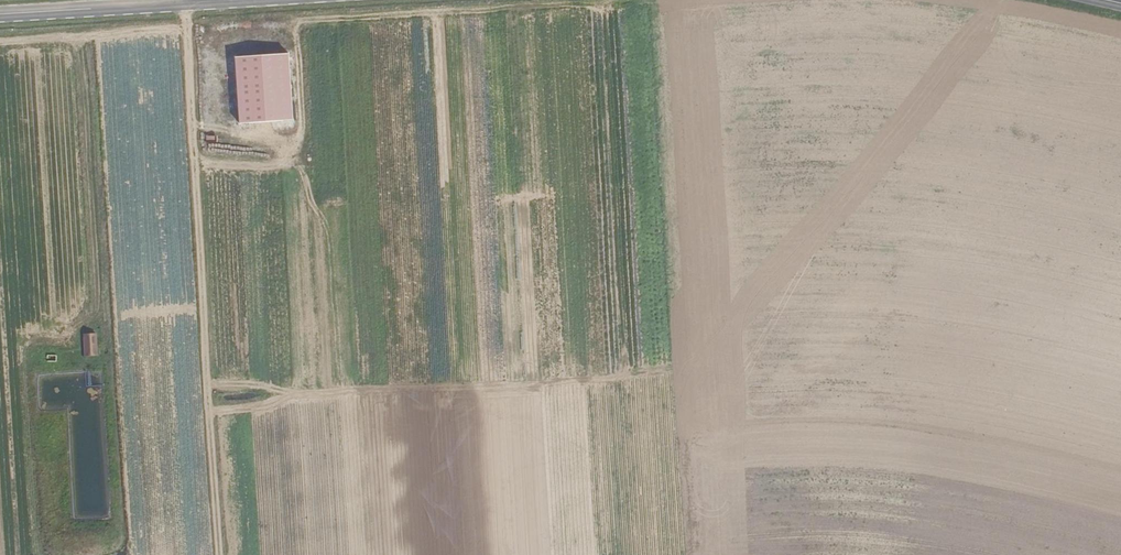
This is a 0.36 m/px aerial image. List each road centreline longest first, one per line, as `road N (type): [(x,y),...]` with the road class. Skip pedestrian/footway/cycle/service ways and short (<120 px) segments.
road 1 (tertiary): [(0,15),(236,0)]

